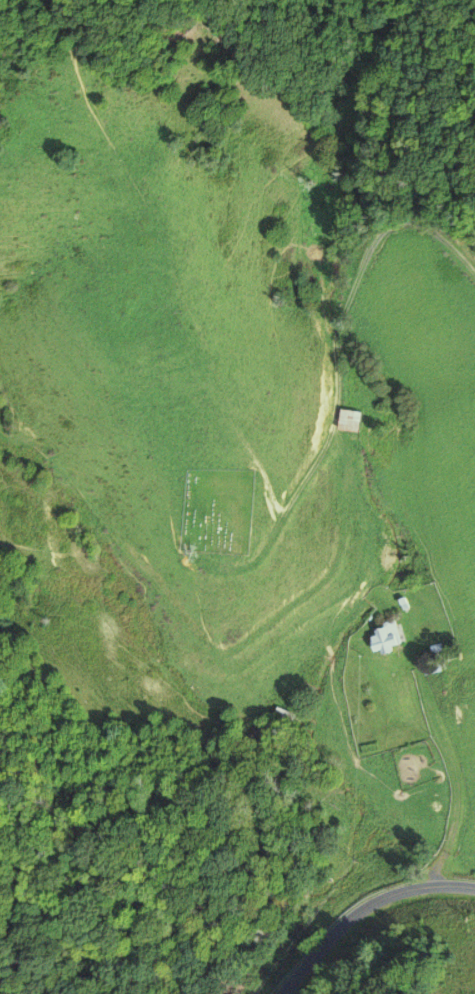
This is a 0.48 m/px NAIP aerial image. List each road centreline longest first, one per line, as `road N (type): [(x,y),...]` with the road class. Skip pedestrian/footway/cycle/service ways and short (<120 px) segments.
road 1 (residential): [(280,993),(367,902),(430,883),(474,886)]

